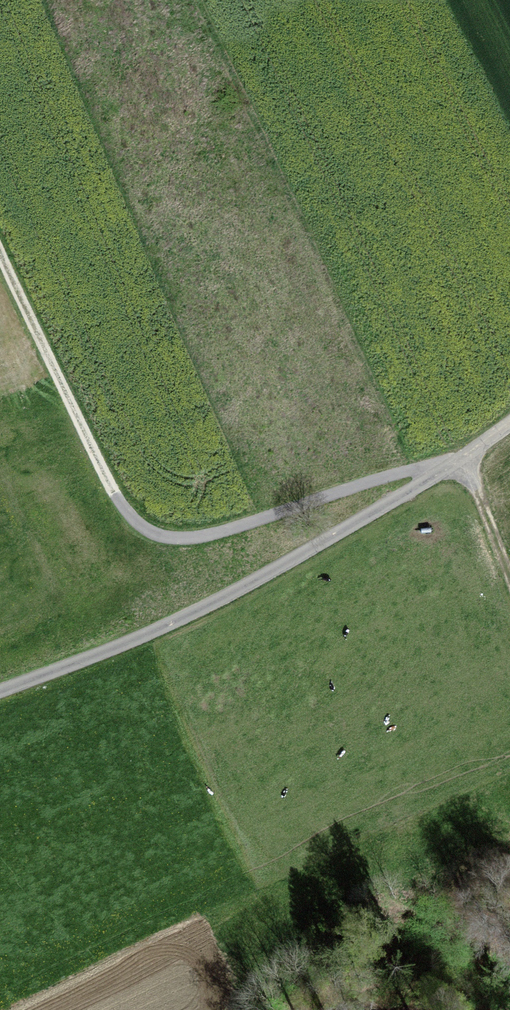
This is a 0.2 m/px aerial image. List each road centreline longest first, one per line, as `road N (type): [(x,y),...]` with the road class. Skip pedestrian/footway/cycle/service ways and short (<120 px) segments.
road 1 (track): [(453,464),(374,479),(208,535),(147,530),(113,492),(0,238)]
road 2 (unclassified): [(509,422),(453,464),(242,587),(0,692)]
road 3 (track): [(462,458),(509,583)]

